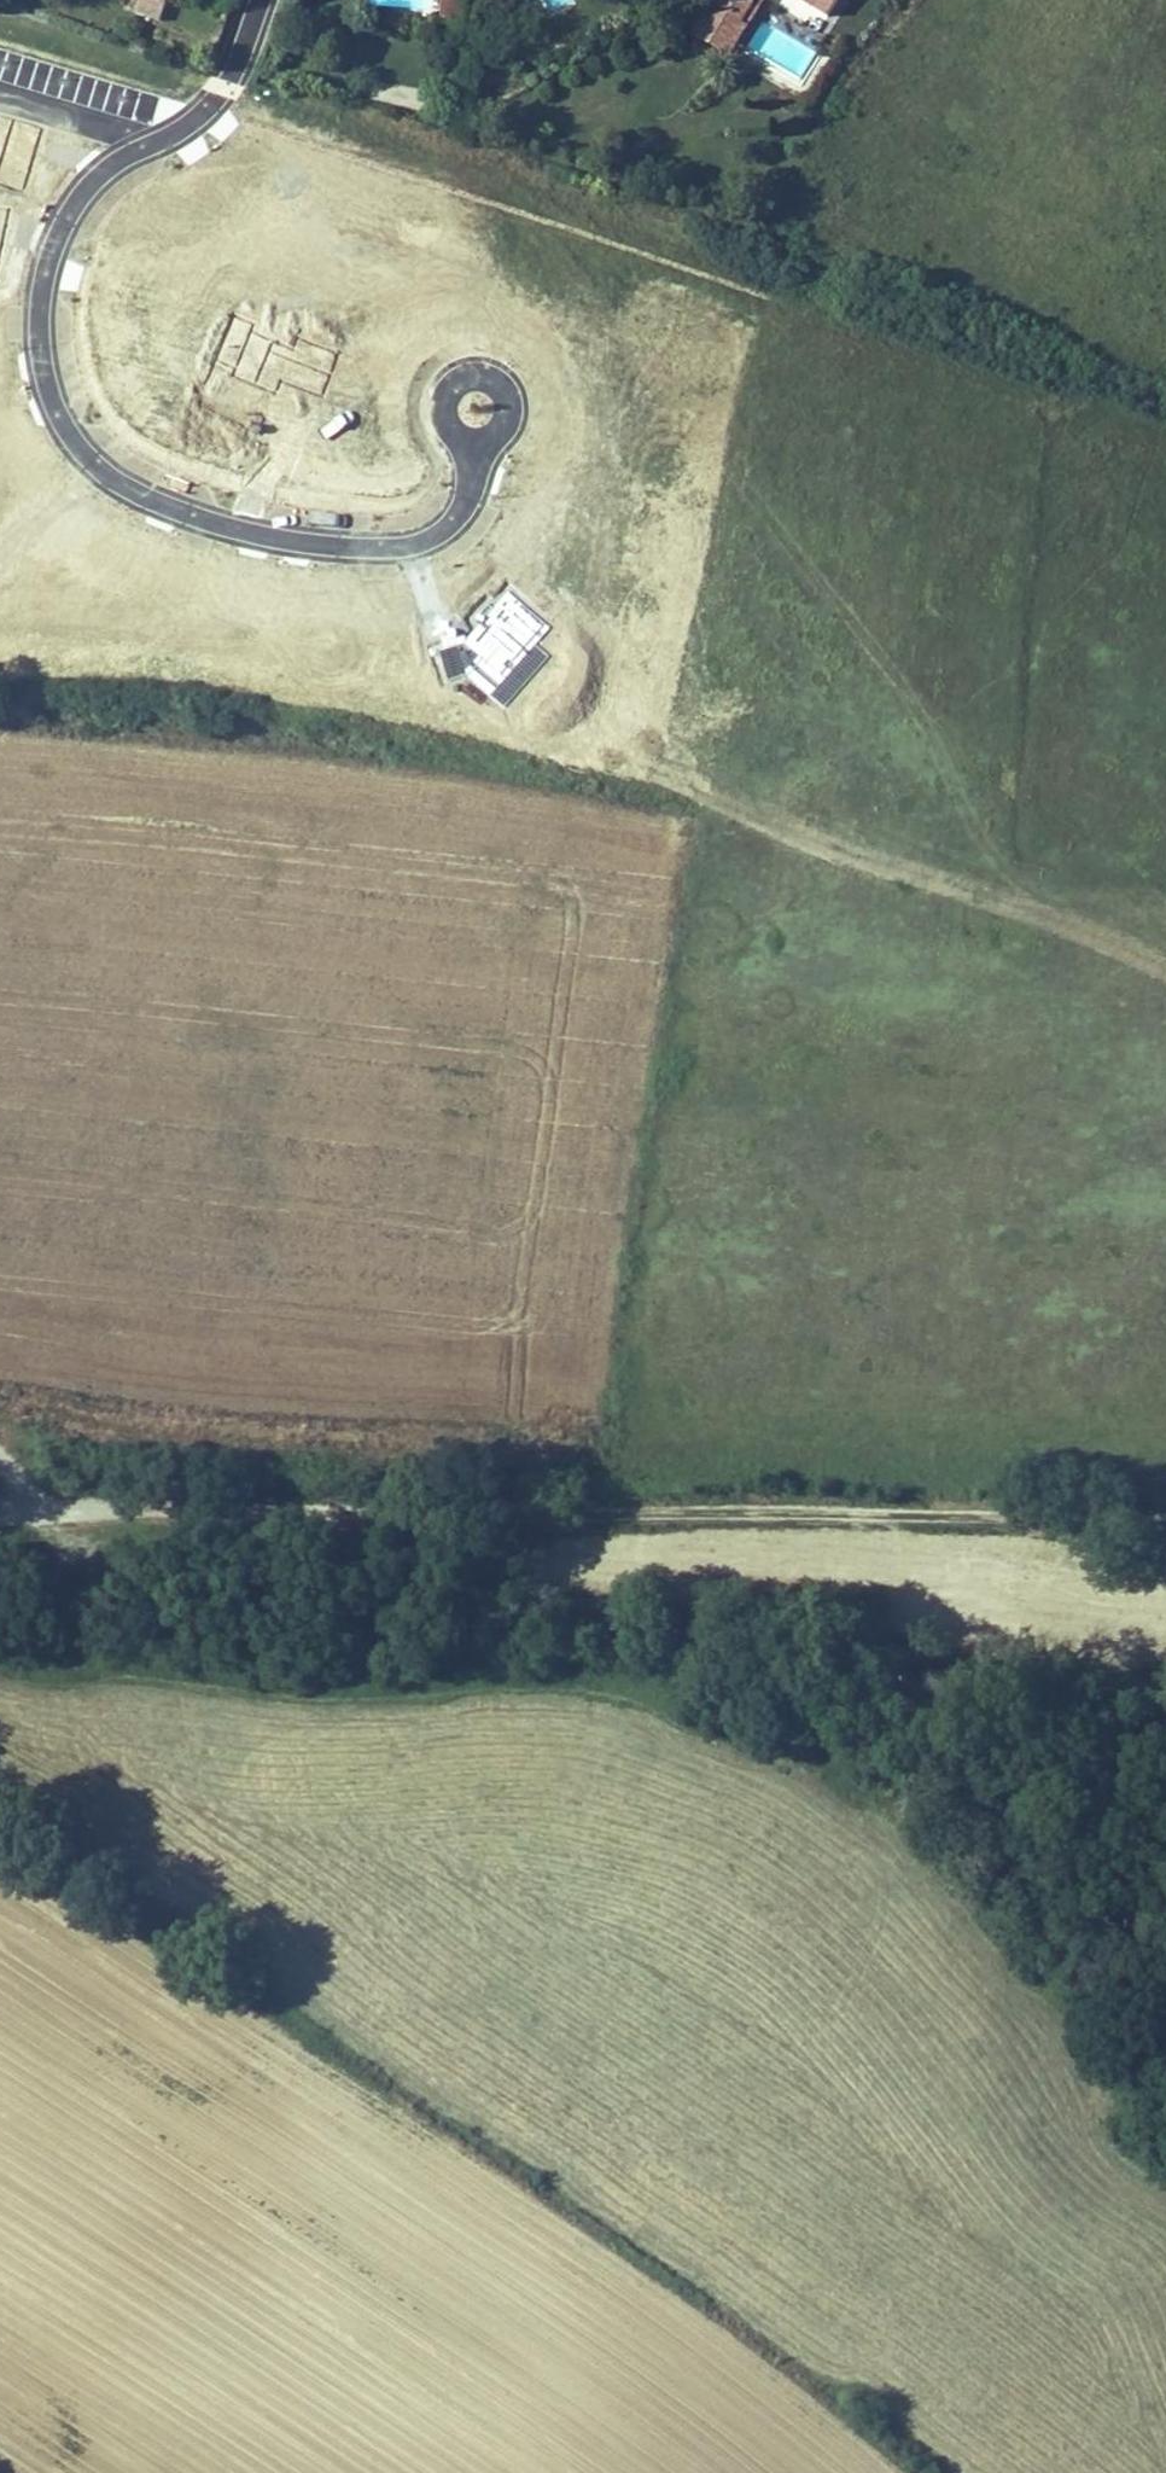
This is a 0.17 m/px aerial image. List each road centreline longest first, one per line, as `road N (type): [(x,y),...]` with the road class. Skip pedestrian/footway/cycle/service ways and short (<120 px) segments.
road 1 (track): [(1165,1519),(0,1504)]
road 2 (residential): [(260,0),(229,88),(174,135),(104,168),(61,227),(37,336),(64,426),(104,472),(169,510),(356,546),(437,536),(461,512),(474,459)]
road 3 (track): [(229,88),(0,16)]
road 4 (residential): [(474,459),(449,417),(449,393),(461,380),(500,389),(507,407),(493,446)]

